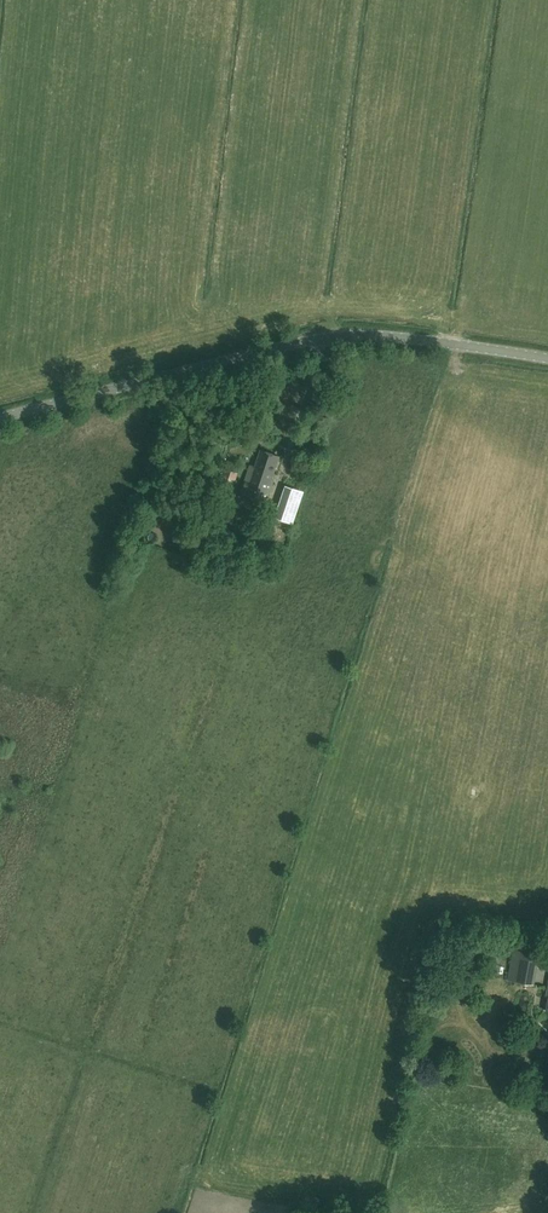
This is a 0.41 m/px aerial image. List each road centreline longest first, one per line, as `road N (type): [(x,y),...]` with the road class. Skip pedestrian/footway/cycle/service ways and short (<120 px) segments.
road 1 (tertiary): [(0,416),(316,338),(426,340),(547,360)]

